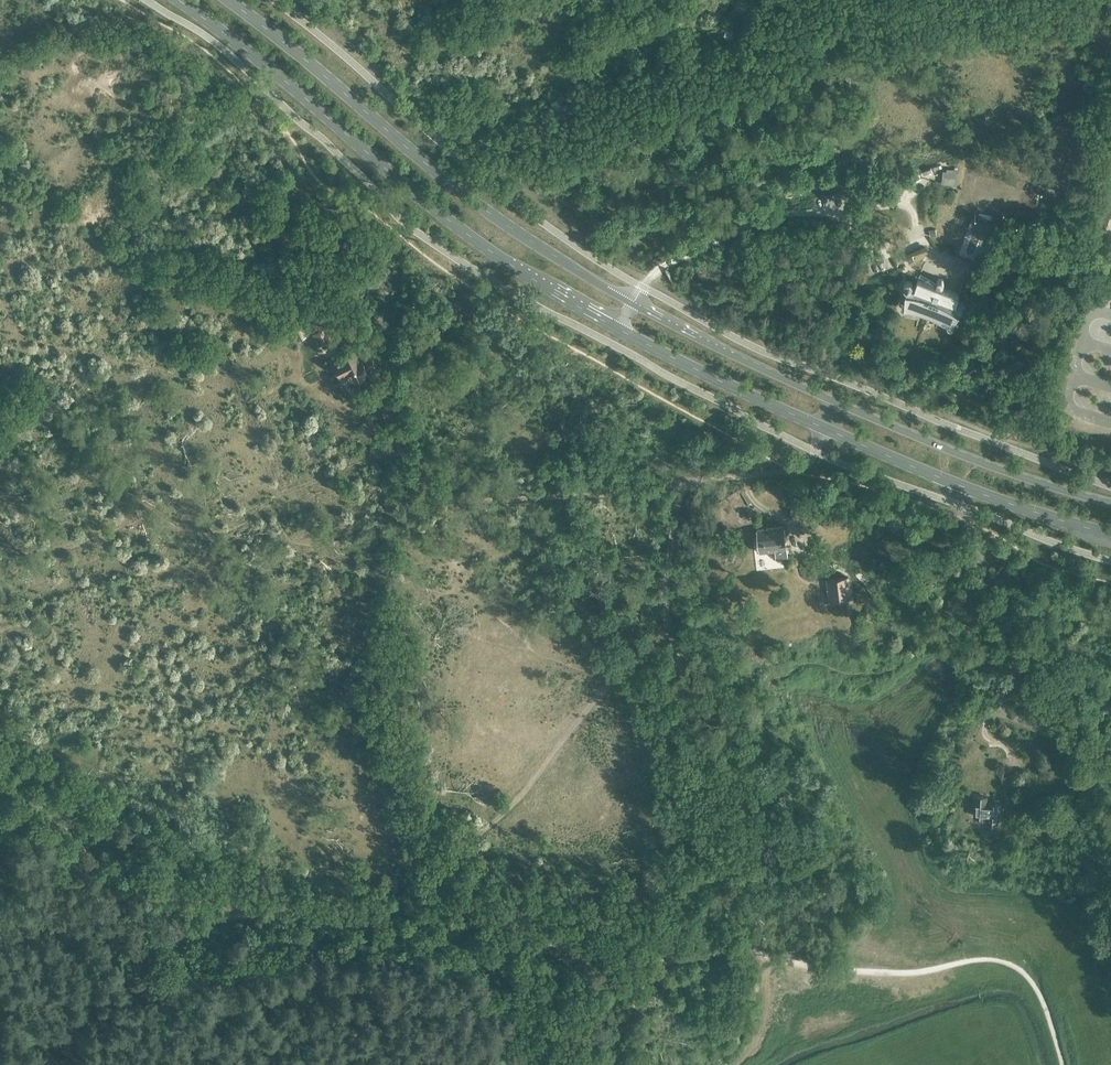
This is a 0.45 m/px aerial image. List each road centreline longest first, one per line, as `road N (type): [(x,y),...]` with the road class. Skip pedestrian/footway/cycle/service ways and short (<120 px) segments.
road 1 (primary): [(1110,503),(929,441),(635,305),(486,210),(231,0)]
road 2 (primary): [(179,0),(529,277),(653,350),(965,488)]
road 3 (track): [(669,625),(622,667),(492,822),(385,911)]
road 4 (track): [(385,911),(0,932)]
road 5 (unclassified): [(1110,768),(995,710),(1016,645),(977,579),(983,550),(959,506),(965,488)]
road 6 (track): [(922,240),(901,254),(820,216),(755,224),(654,275),(619,332)]
road 7 (track): [(684,488),(794,474),(817,454),(840,403)]
road 8 (track): [(381,398),(401,455),(442,497),(517,500)]
road 9 (track): [(517,500),(684,488)]
road 10 (primary): [(965,488),(1110,534)]

